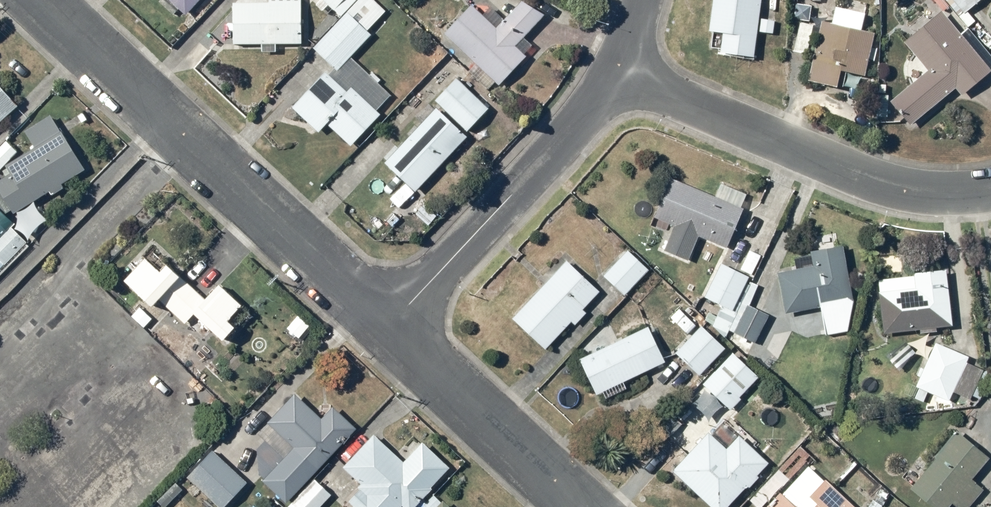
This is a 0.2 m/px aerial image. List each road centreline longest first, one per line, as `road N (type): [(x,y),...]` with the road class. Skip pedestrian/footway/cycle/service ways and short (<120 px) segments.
road 1 (residential): [(367,315),(33,0)]
road 2 (residential): [(990,174),(888,178),(595,64)]
road 3 (residential): [(595,64),(367,315)]
road 4 (residential): [(580,506),(367,315)]

